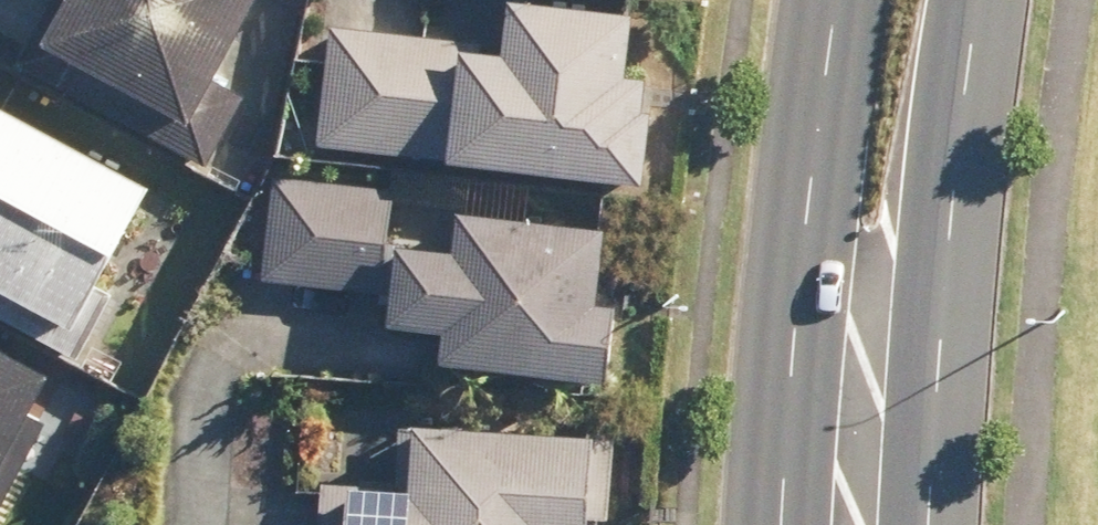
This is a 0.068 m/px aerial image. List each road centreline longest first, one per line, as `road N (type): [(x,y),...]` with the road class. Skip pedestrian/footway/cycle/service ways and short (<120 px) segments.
road 1 (secondary): [(983,0),(924,406),(924,524)]
road 2 (secondary): [(782,524),(782,412),(837,0)]

